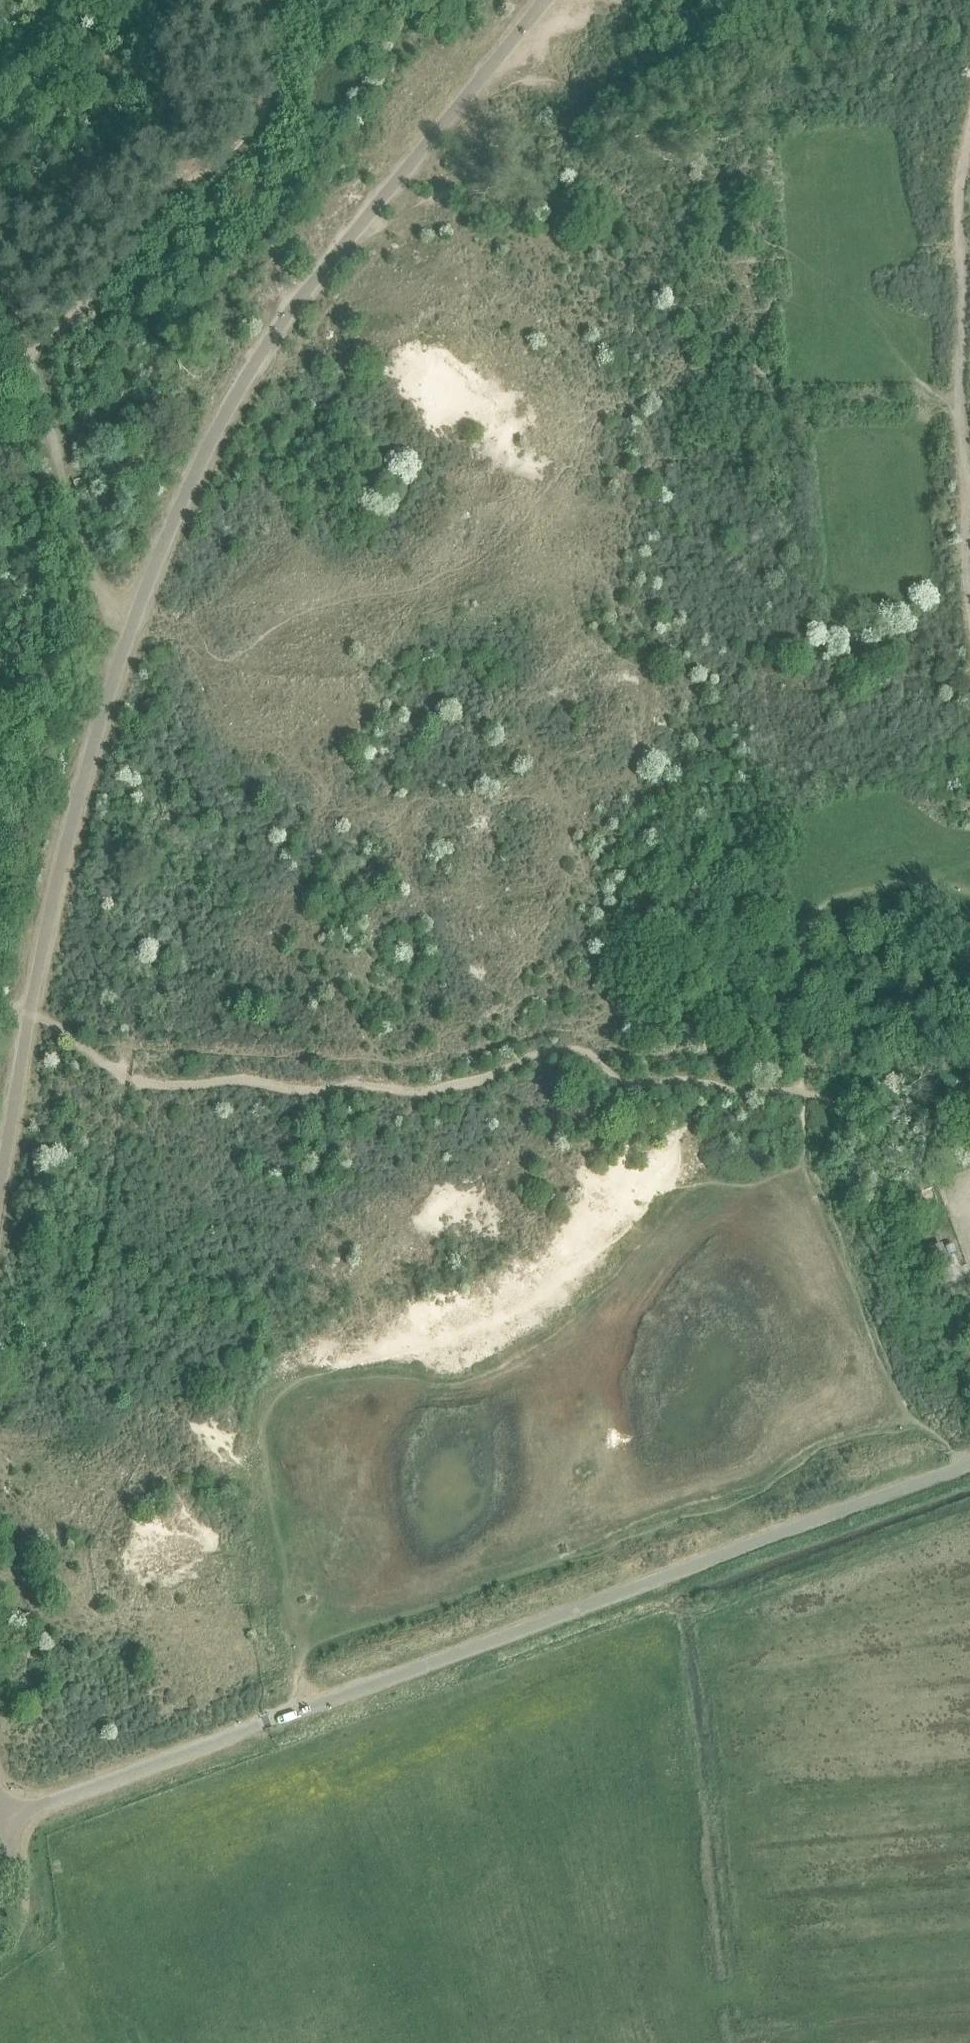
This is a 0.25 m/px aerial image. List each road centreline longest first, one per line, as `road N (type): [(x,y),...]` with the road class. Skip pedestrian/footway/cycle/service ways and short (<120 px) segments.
road 1 (track): [(969,140),(960,208),(969,592)]

